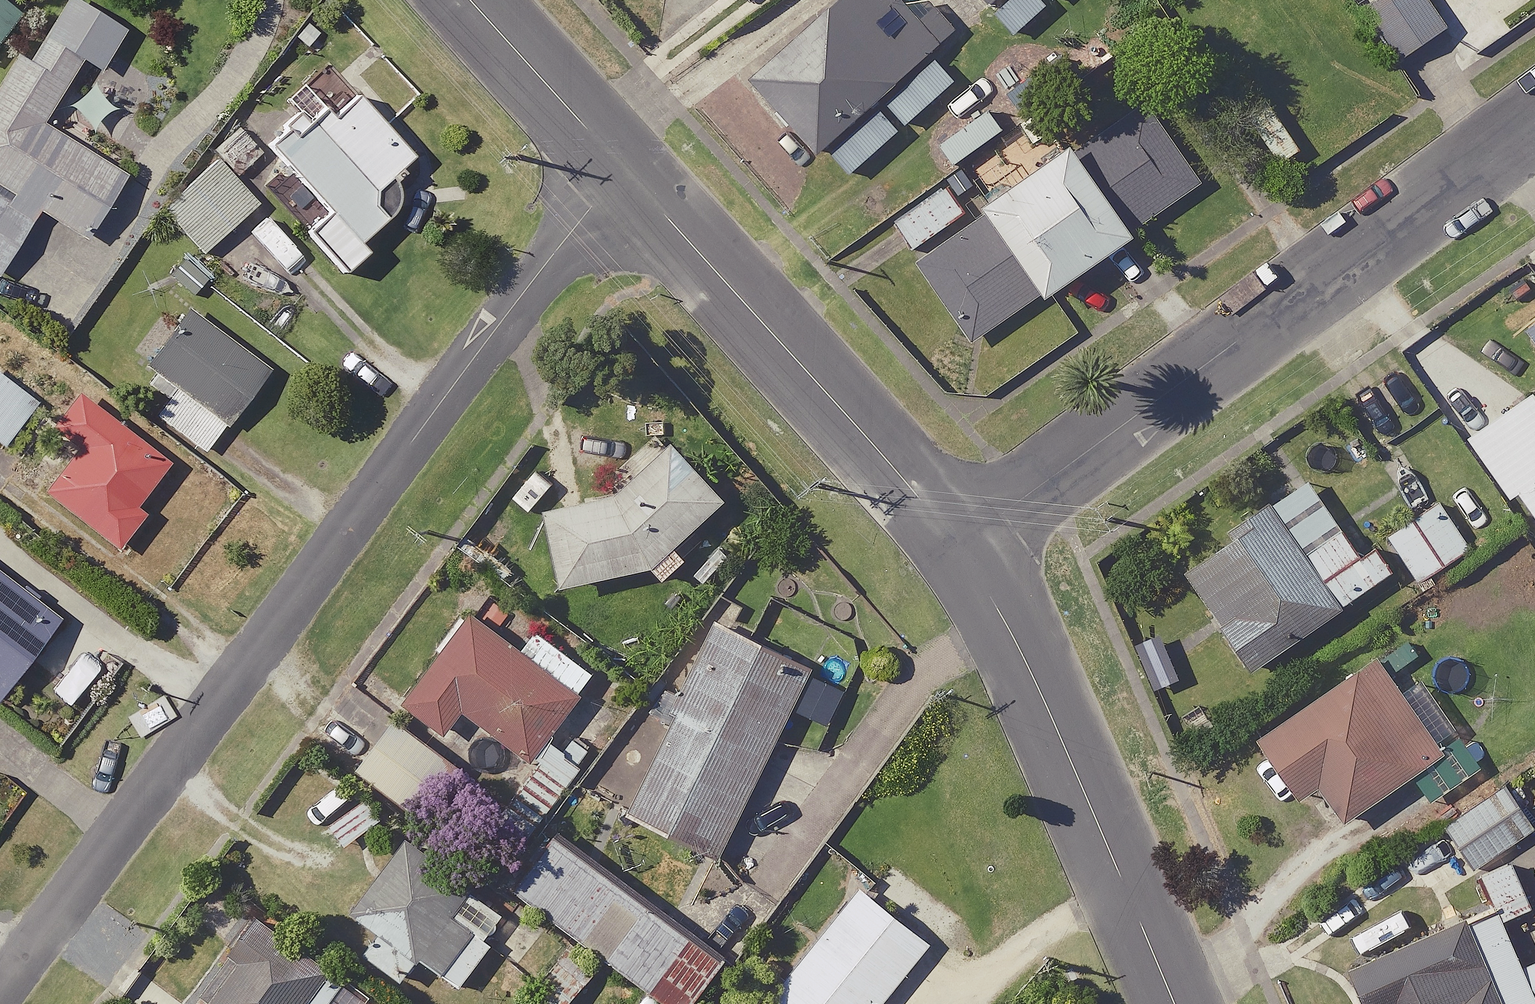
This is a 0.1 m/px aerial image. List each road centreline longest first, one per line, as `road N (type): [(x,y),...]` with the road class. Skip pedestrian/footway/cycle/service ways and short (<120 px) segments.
road 1 (residential): [(624,166),(0,996)]
road 2 (residential): [(1534,121),(960,546)]
road 3 (tertiary): [(624,166),(960,546)]
road 4 (tertiary): [(960,546),(1060,729),(1177,1003)]
road 5 (tertiary): [(473,0),(624,166)]

